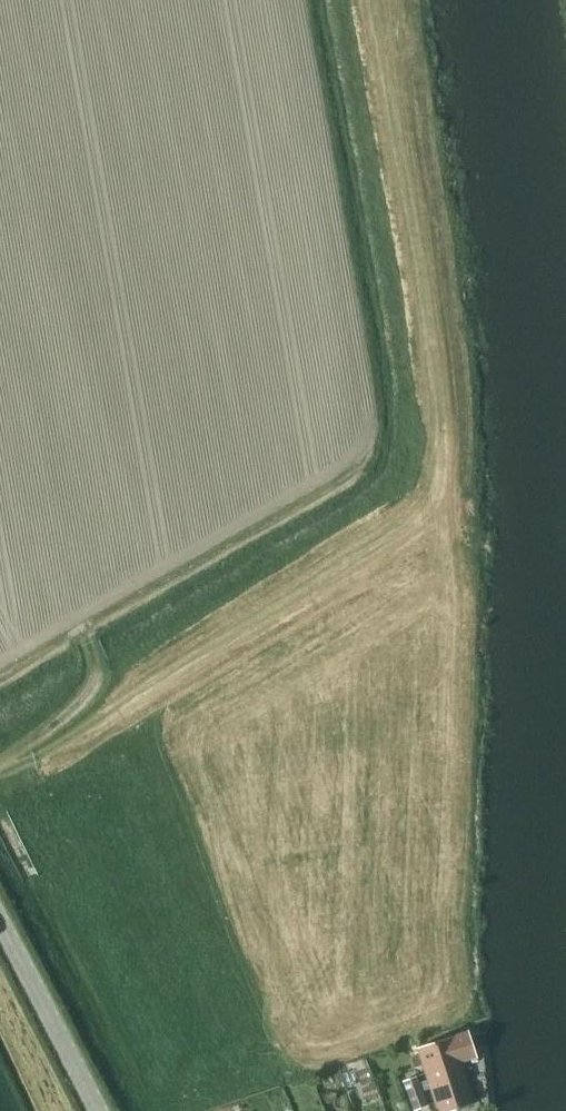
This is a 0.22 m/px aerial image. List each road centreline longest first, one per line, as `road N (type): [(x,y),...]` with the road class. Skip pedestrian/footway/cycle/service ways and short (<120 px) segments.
road 1 (tertiary): [(94,1110),(0,931)]

